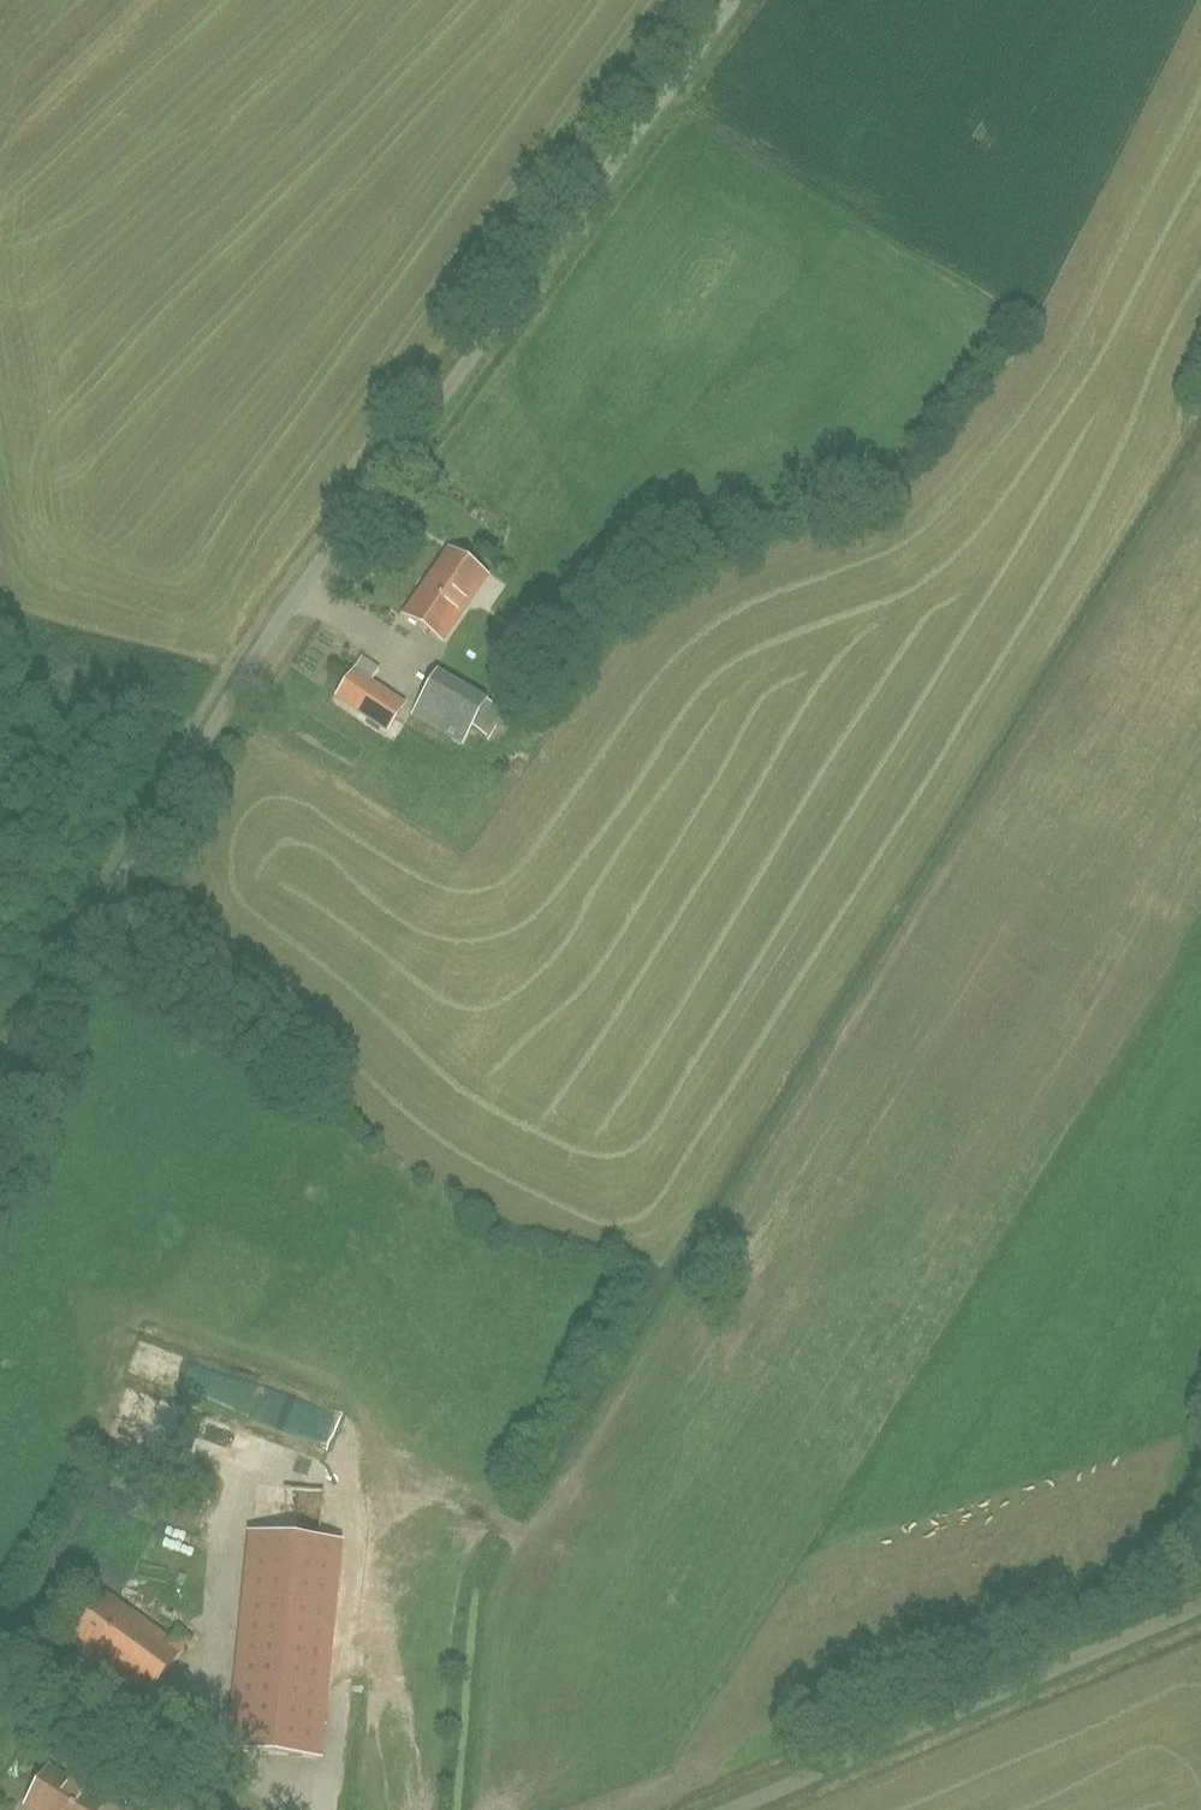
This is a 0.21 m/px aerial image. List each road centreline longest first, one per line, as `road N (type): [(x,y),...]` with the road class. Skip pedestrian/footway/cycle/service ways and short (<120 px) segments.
road 1 (unclassified): [(0,1069),(237,695),(737,0)]
road 2 (unclassified): [(736,1809),(1101,1652),(1200,1600)]

